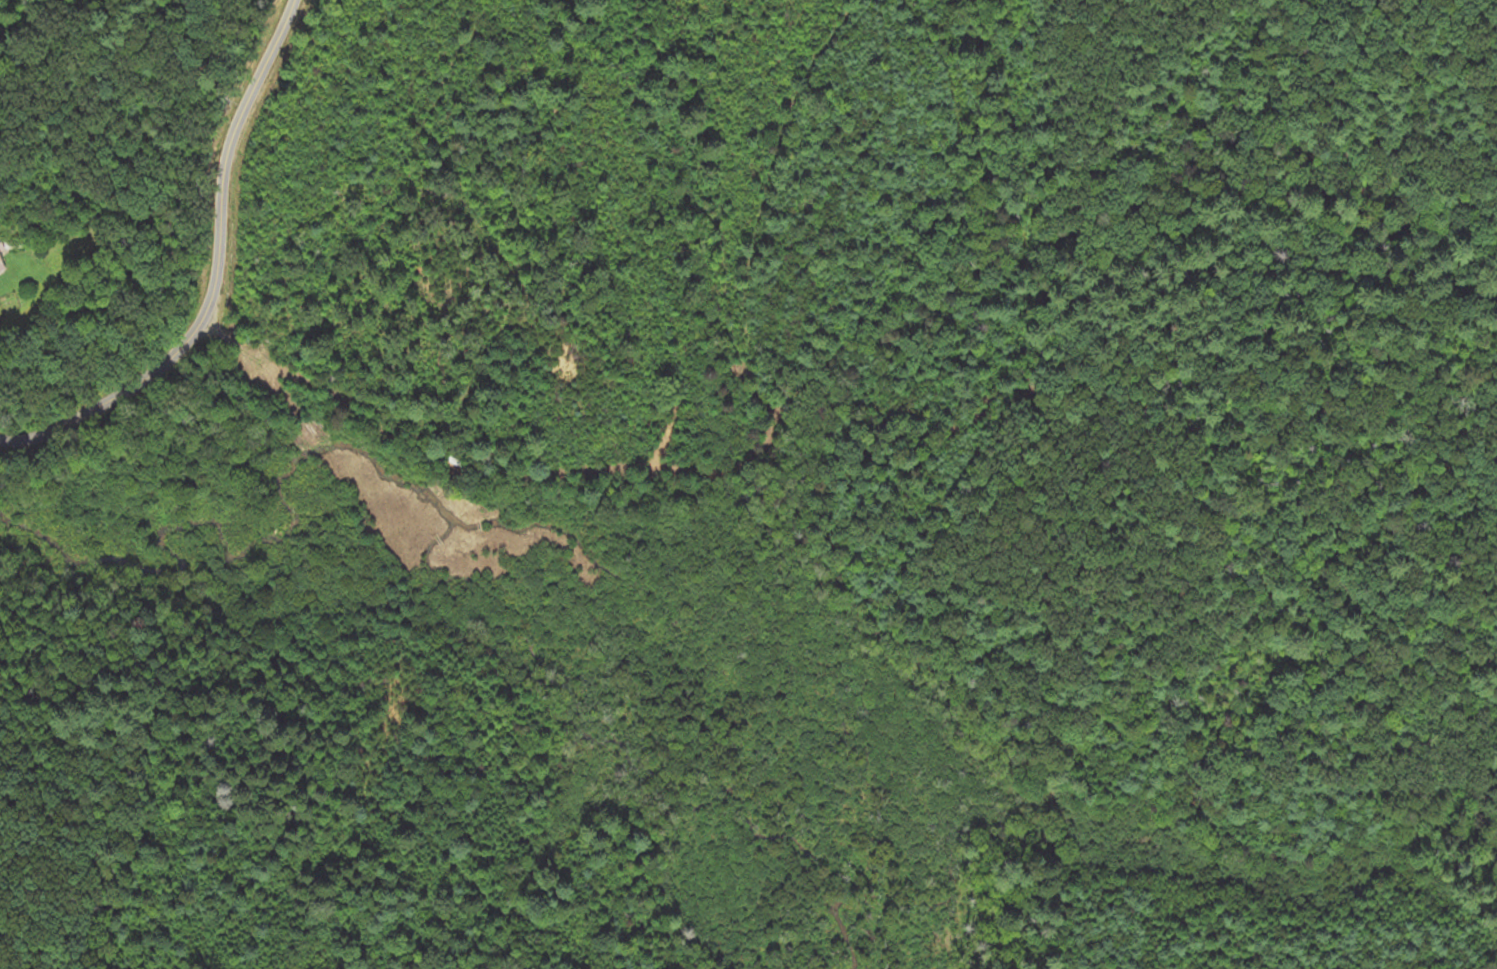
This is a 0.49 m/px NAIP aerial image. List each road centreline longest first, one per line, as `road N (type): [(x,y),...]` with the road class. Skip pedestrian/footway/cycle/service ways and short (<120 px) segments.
road 1 (residential): [(0,430),(74,418),(139,380),(197,315),(223,255),(223,165),(249,83),(289,0)]

